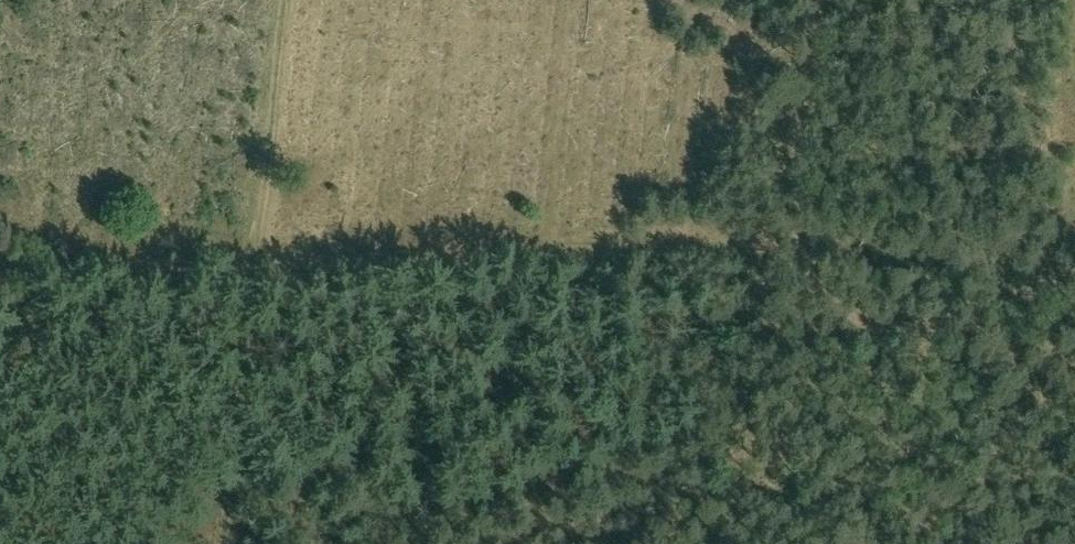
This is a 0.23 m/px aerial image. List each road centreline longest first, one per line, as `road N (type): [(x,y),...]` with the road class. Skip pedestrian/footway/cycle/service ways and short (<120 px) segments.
road 1 (track): [(817,0),(790,247),(889,357),(1074,338)]
road 2 (track): [(297,0),(231,529)]
road 3 (track): [(790,247),(263,249)]

